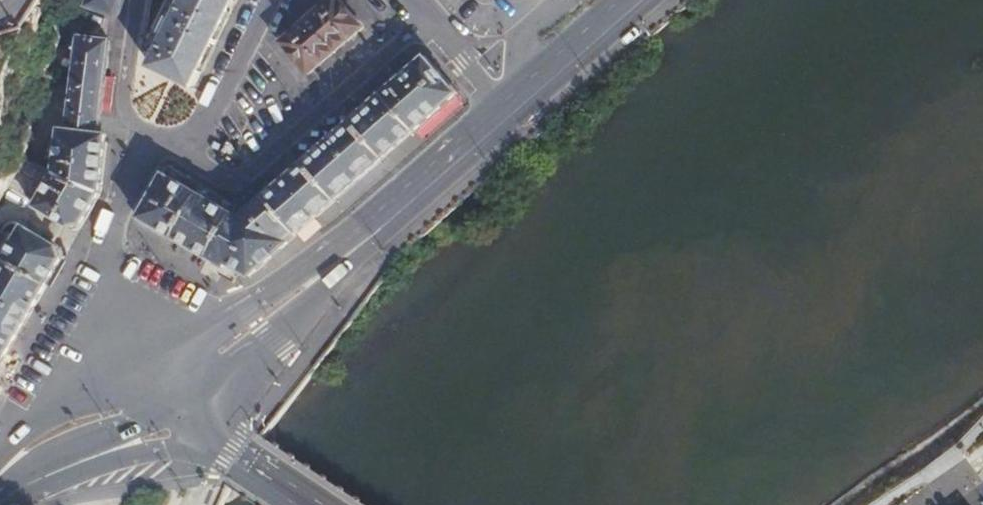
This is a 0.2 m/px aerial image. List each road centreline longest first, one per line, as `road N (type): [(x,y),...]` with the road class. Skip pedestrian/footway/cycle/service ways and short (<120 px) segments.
road 1 (secondary): [(193,407),(255,365),(366,252),(657,0)]
road 2 (secondary): [(503,102),(295,277),(159,355)]
road 3 (residential): [(184,159),(226,182),(243,180),(425,24)]
road 4 (unclassified): [(159,355),(107,258),(151,140)]
road 5 (primary): [(159,355),(52,414),(0,465)]
road 6 (residential): [(265,0),(184,159)]
road 7 (primary): [(69,463),(145,448),(226,450)]
road 8 (secondary): [(619,0),(503,102)]
road 9 (residential): [(151,140),(127,116),(125,46),(141,0)]
road 10 (secondary): [(69,463),(193,407)]

